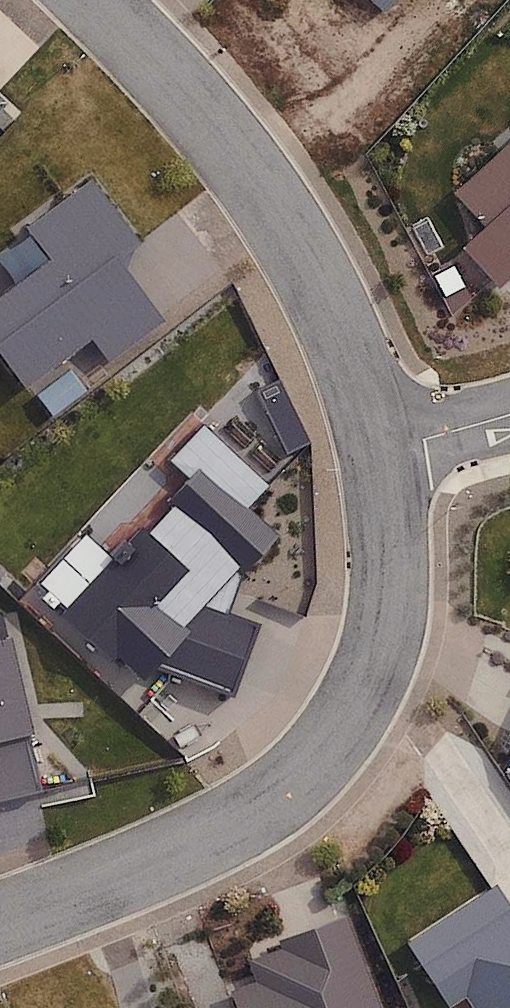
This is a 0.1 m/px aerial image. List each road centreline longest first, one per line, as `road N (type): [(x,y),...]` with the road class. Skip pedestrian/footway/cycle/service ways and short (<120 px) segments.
road 1 (residential): [(378,453),(388,591),(376,657),(352,718),(310,773),(256,816),(177,861),(0,926)]
road 2 (residential): [(93,0),(209,124),(282,221),(329,299),(378,453)]
road 3 (residential): [(509,415),(378,453)]

